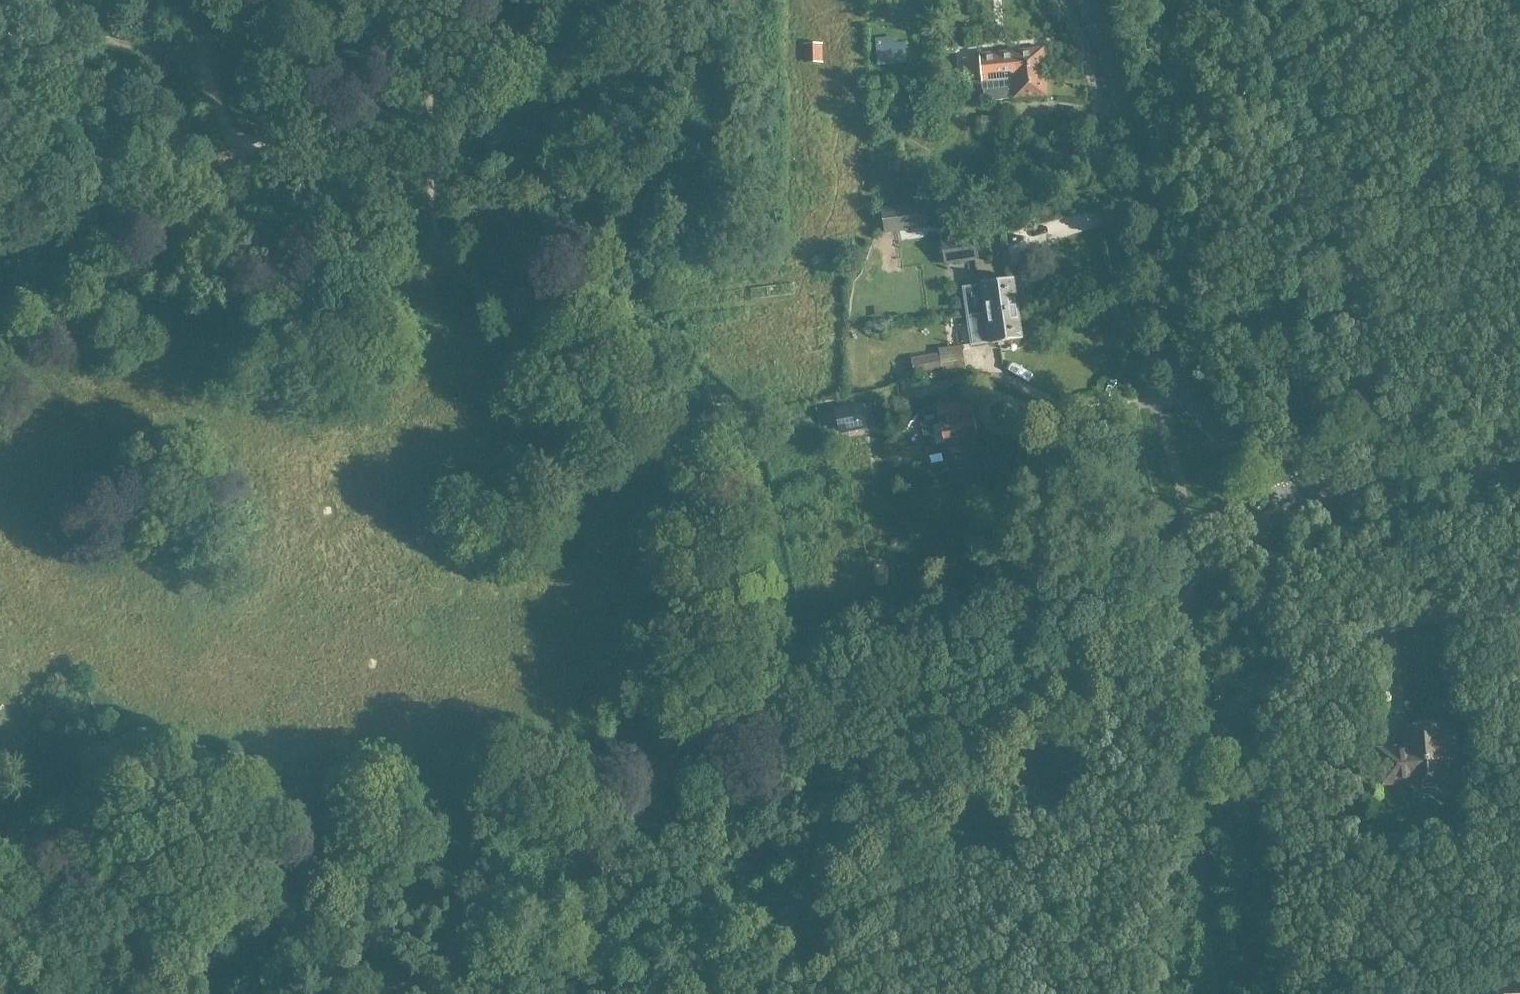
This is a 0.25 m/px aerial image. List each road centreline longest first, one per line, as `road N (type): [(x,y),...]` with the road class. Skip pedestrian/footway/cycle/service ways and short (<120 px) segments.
road 1 (track): [(422,5),(430,212),(444,252),(472,287),(547,299),(616,327),(669,388),(692,446),(699,518),(691,672),(696,728),(546,891),(413,983),(360,993)]
road 2 (tertiary): [(679,993),(1004,766),(1188,576)]
road 3 (tertiary): [(1292,504),(1186,393),(1174,365),(1136,141),(1086,0)]
road 4 (unclassified): [(1188,576),(1213,993)]
road 5 (track): [(0,27),(57,28),(146,48),(208,75),(231,157)]
road 6 (tertiary): [(1292,504),(1350,480),(1519,468)]
road 7 (tertiary): [(1188,576),(1236,534),(1292,504)]

